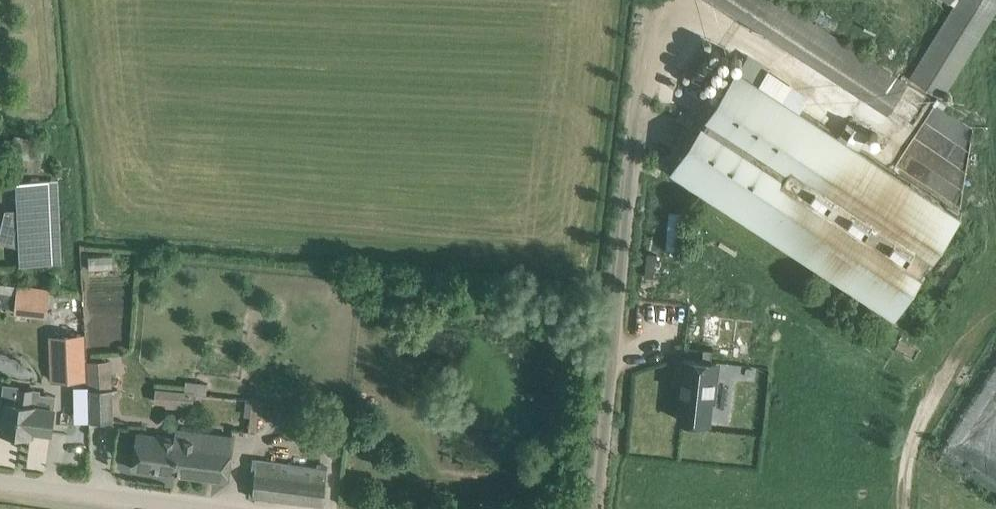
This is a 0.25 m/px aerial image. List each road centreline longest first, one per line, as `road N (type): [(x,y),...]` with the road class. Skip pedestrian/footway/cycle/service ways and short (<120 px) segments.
road 1 (track): [(594,508),(653,0)]
road 2 (unclassified): [(155,508),(0,489)]

